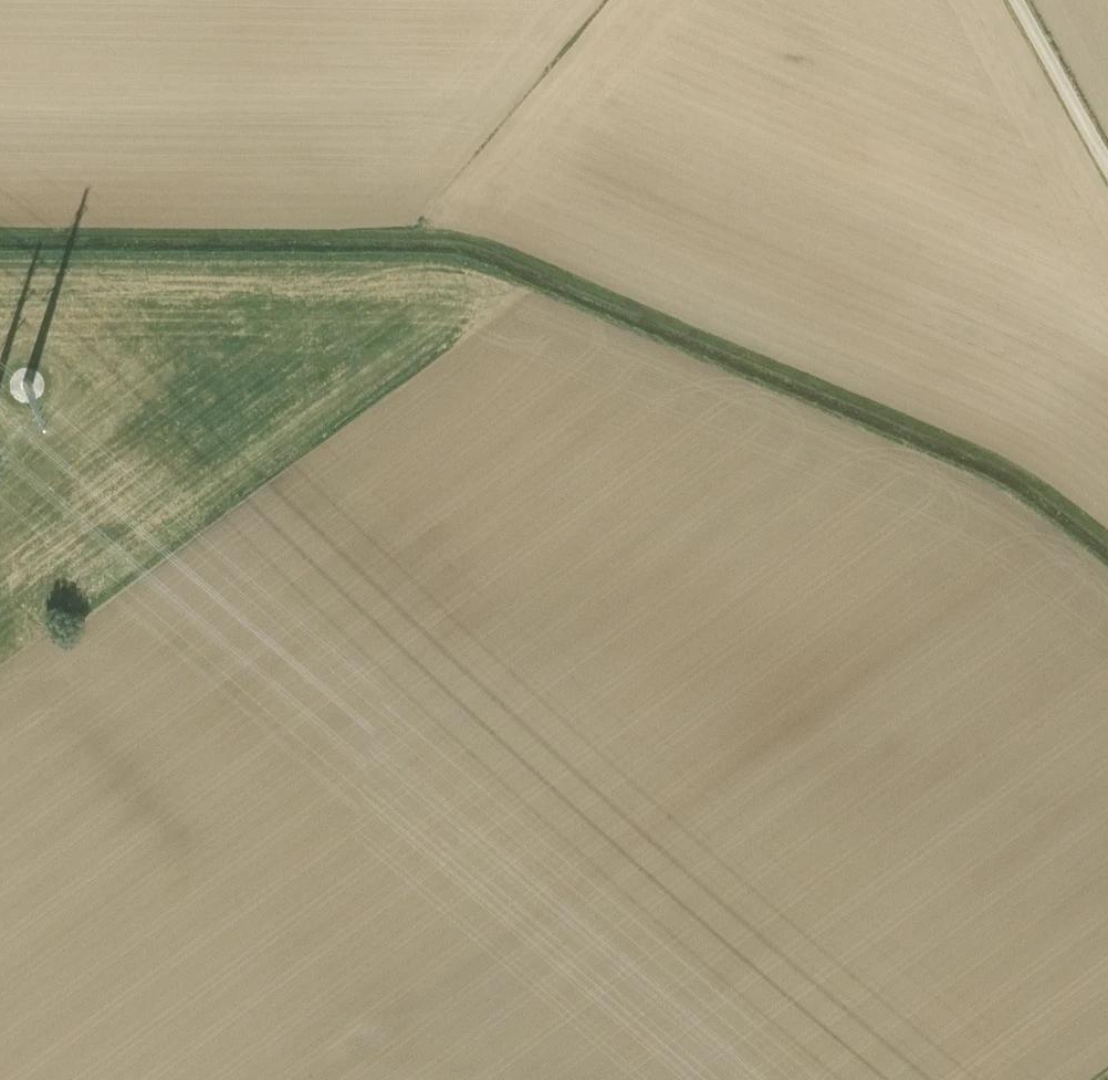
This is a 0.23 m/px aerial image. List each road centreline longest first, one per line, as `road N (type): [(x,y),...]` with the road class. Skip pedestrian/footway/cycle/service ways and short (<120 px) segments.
road 1 (unclassified): [(1107,165),(1017,0)]

